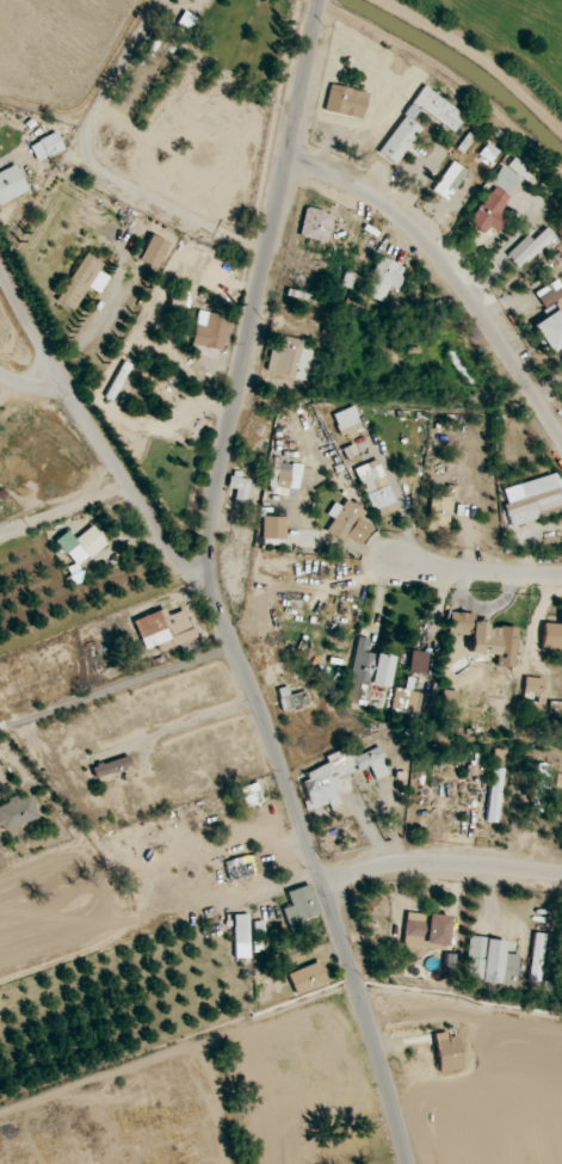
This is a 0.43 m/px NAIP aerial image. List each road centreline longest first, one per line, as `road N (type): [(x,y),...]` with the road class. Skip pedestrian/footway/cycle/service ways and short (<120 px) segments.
road 1 (tertiary): [(411,1163),(325,885),(214,595),(214,517),(320,0)]
road 2 (residential): [(561,437),(414,230),(362,190),(285,166)]
road 3 (tertiary): [(214,595),(171,550),(57,377),(0,270)]
road 4 (residential): [(325,885),(410,863),(561,874)]
road 5 (residential): [(400,563),(561,576)]

